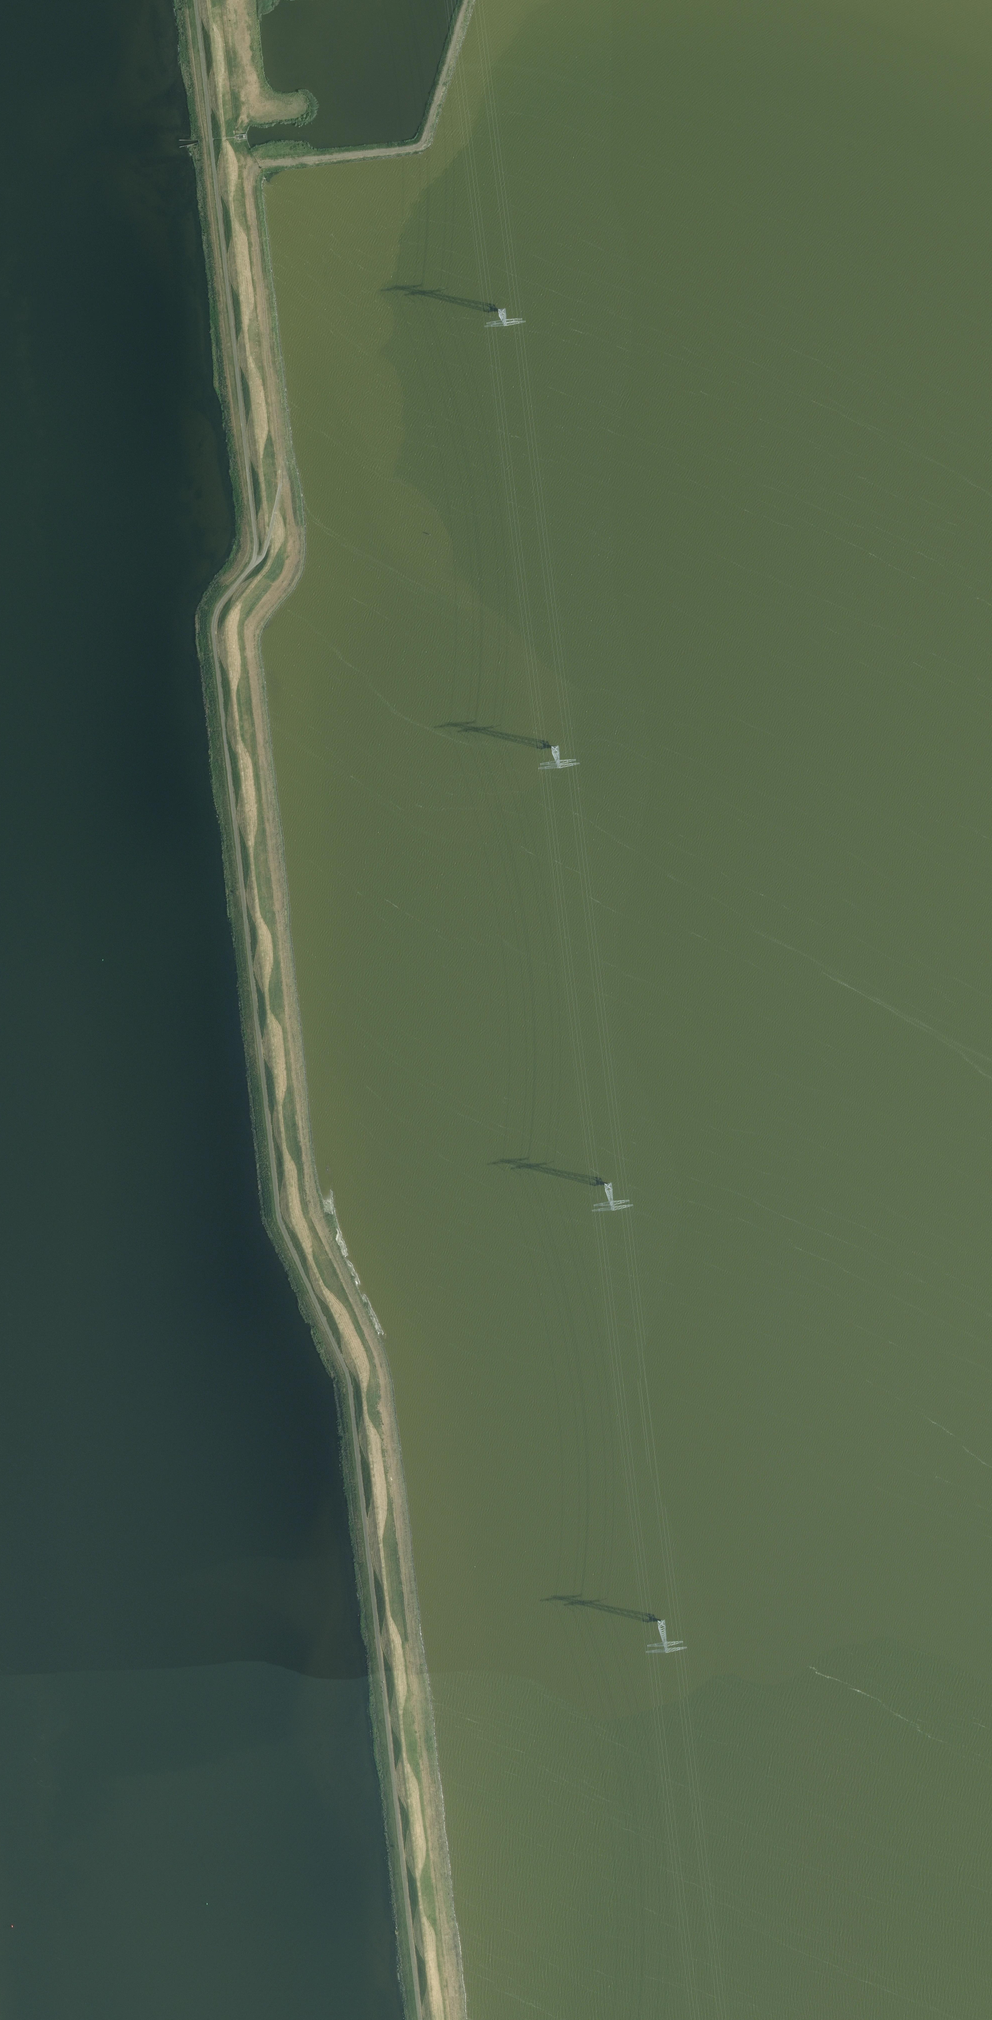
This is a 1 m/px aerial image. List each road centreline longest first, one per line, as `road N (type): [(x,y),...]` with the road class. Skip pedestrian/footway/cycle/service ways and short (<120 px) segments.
road 1 (unclassified): [(422,2019),(350,1381),(278,1210),(215,636),(218,609),(250,566)]
road 2 (unclassified): [(250,566),(255,530),(196,0)]

